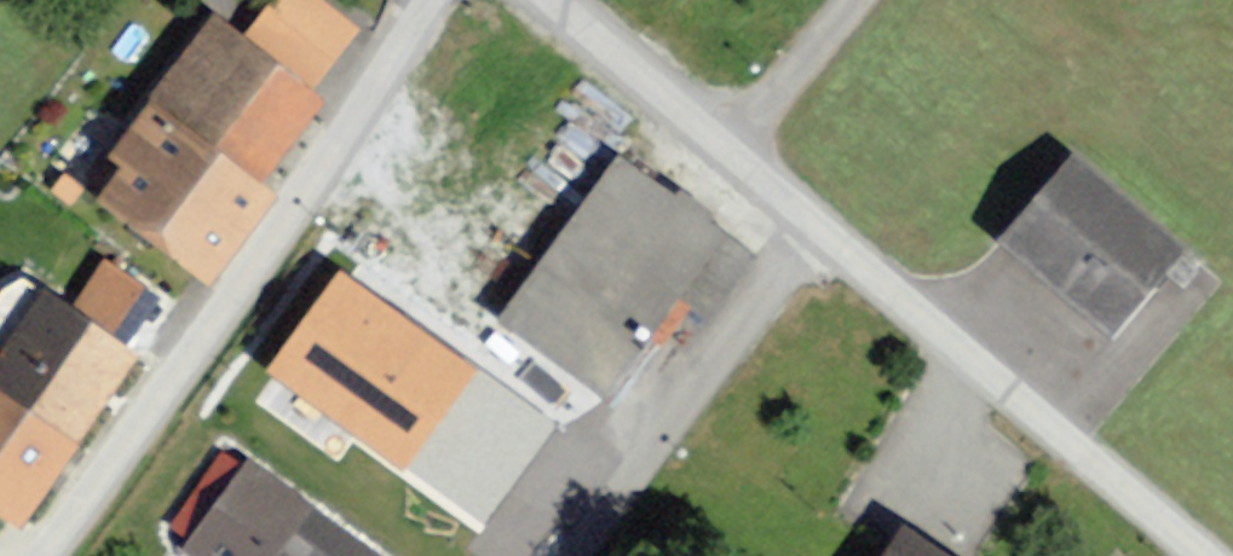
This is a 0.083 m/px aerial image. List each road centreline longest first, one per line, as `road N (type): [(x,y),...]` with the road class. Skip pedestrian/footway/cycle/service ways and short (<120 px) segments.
road 1 (residential): [(44,555),(359,123),(434,0)]
road 2 (residential): [(1197,555),(821,236)]
road 3 (residential): [(821,236),(587,555)]
road 4 (residential): [(821,236),(545,0)]

